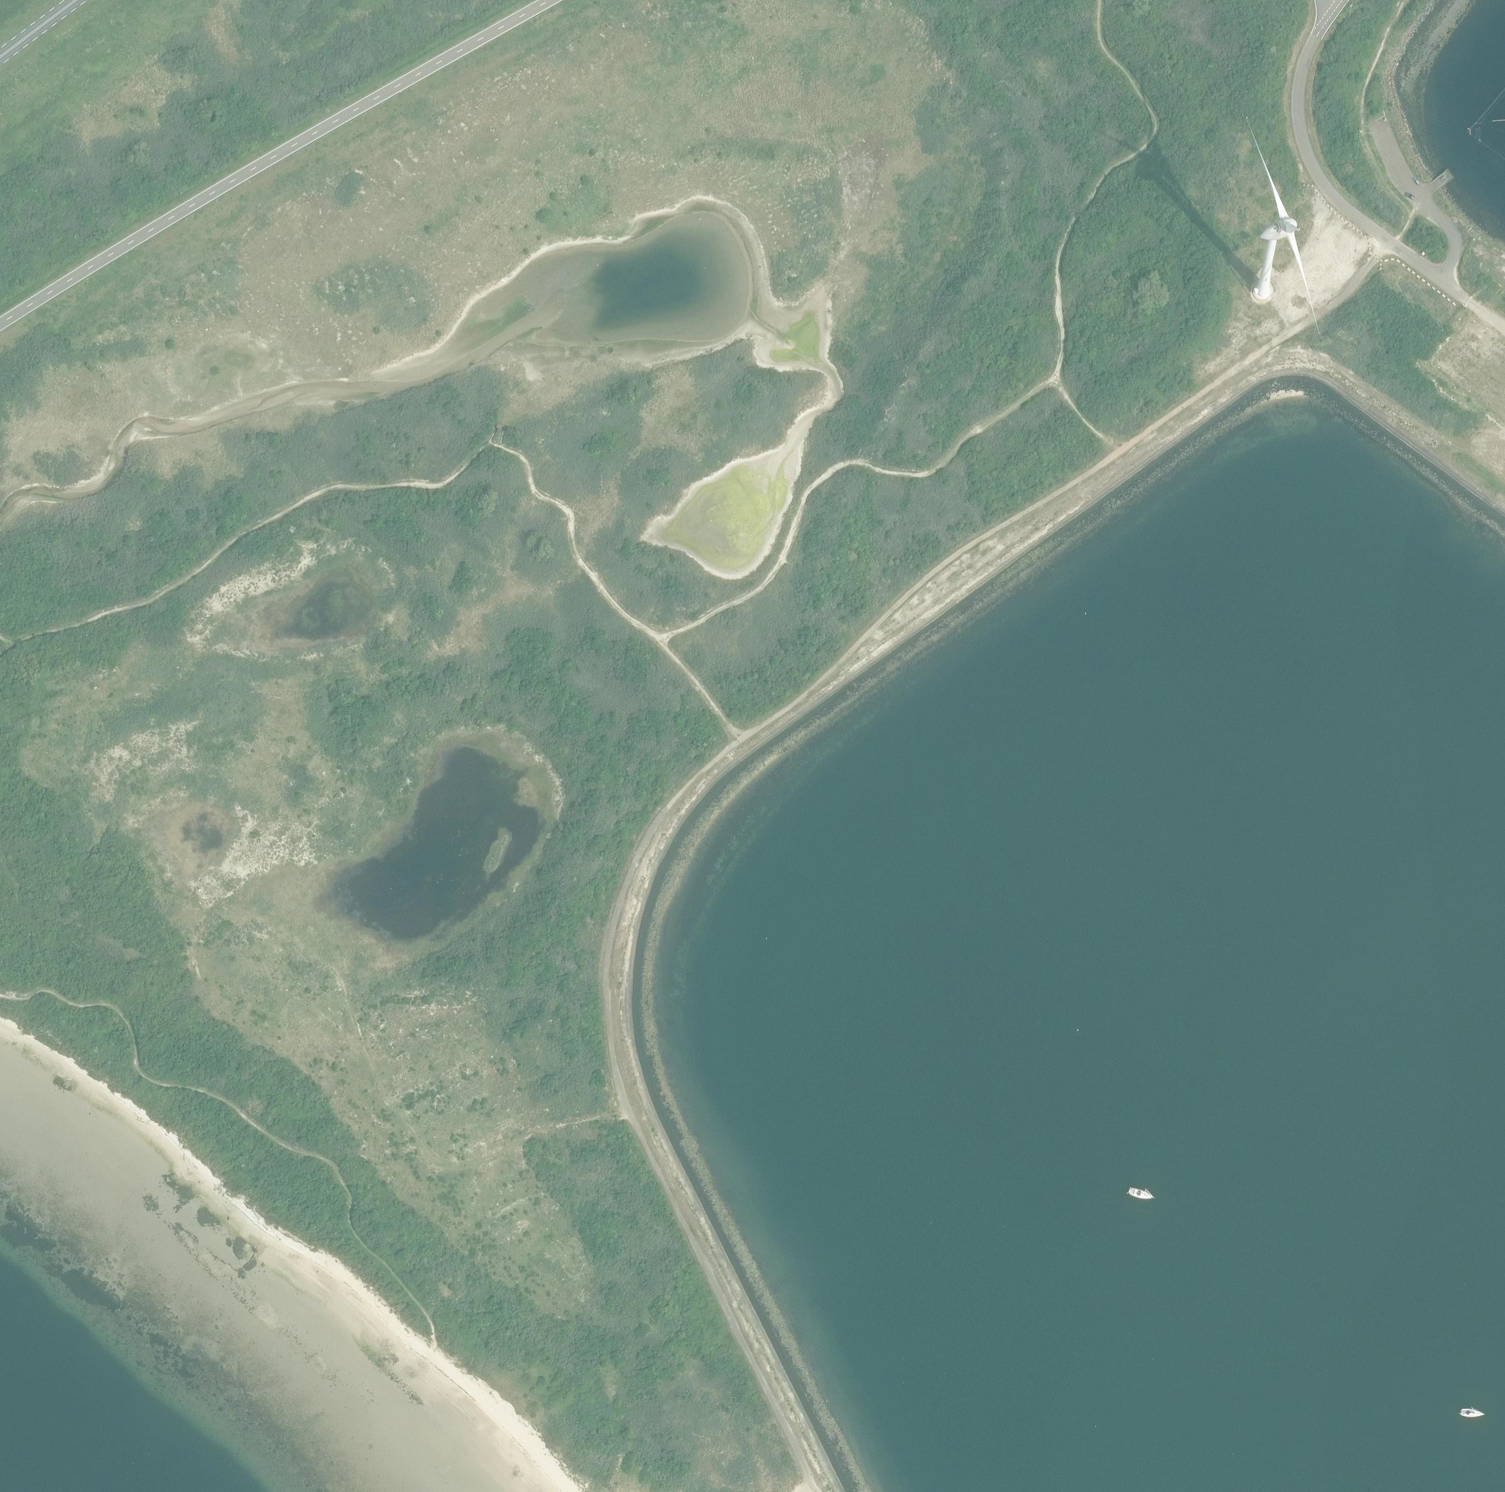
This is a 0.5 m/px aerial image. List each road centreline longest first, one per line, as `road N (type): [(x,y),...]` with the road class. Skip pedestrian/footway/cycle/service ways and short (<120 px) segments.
road 1 (unclassified): [(818,1491),(631,1109),(611,1024),(612,958),(631,879),(667,814),(699,779),(806,693),(952,557),(1067,488),(1343,297),(1385,241)]
road 2 (unclassified): [(0,324),(548,0)]
road 3 (unclassified): [(1385,241),(1323,183),(1300,137),(1299,70),(1339,0)]
road 4 (unclassified): [(1504,329),(1385,241)]

